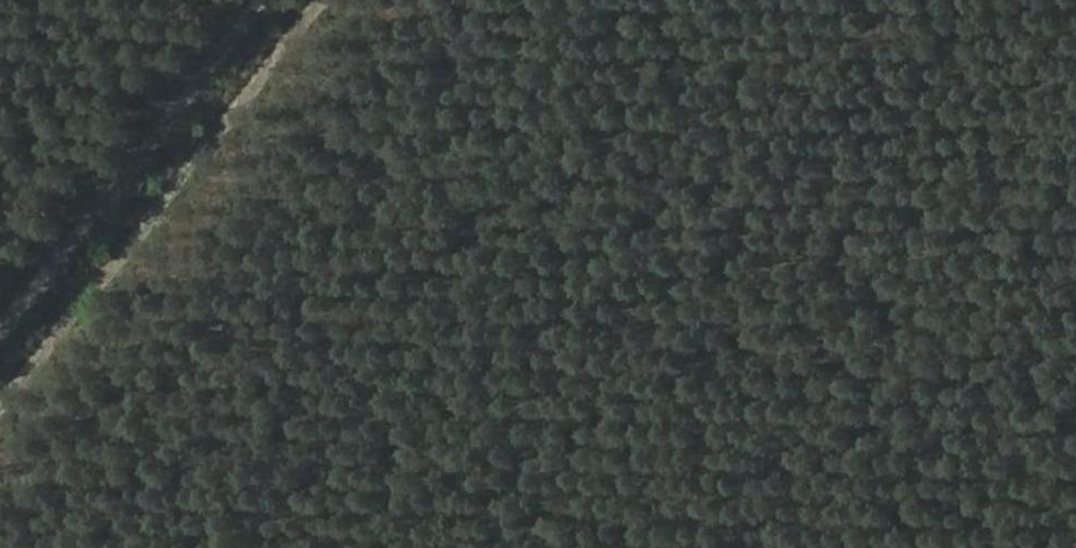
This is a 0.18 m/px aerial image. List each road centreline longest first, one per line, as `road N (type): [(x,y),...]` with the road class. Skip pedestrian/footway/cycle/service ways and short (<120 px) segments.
road 1 (track): [(0,401),(315,0)]

